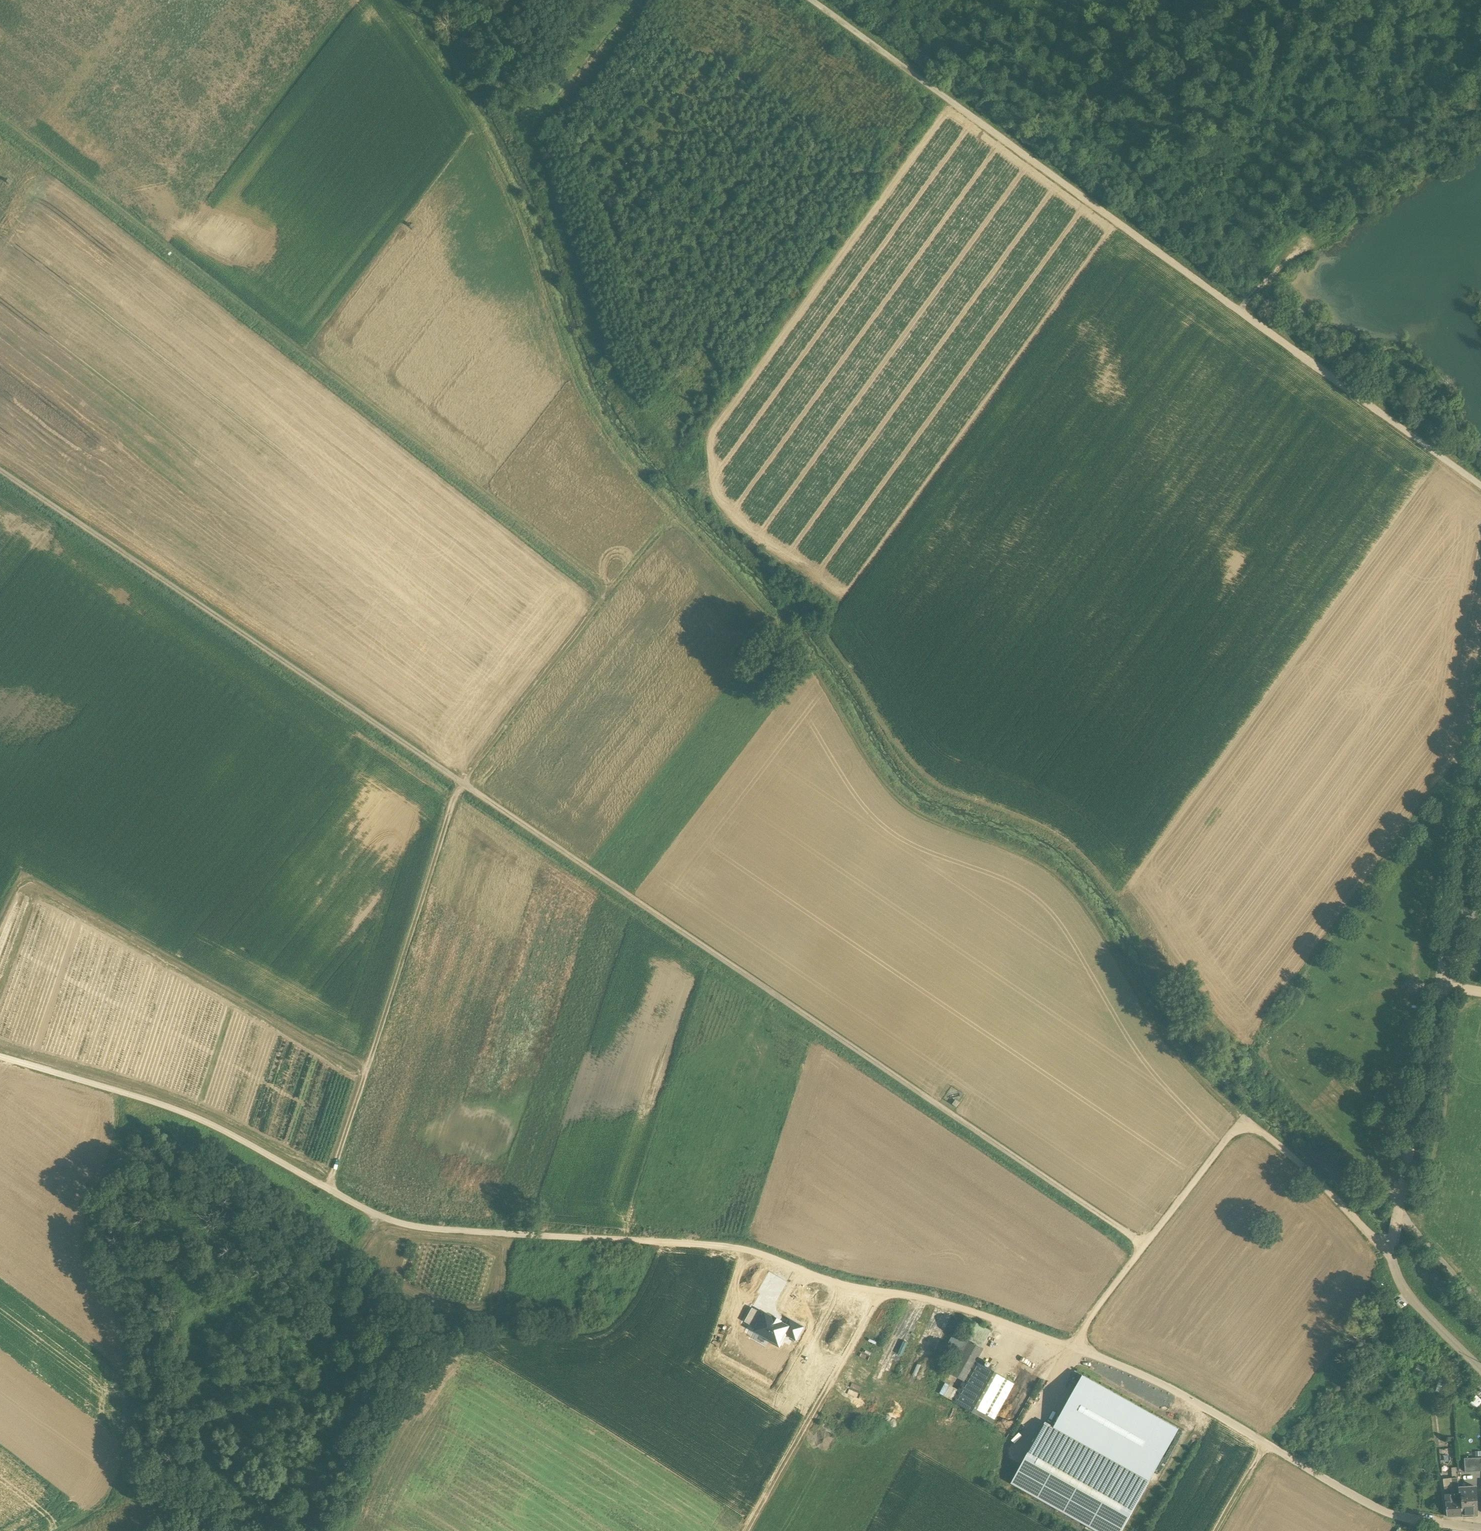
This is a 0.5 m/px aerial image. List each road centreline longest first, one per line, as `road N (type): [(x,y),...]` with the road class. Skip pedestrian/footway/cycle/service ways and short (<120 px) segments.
road 1 (track): [(1143,1246),(0,474)]
road 2 (track): [(675,517),(799,650),(907,805),(1034,862),(1080,892),(1164,1032),(1242,1122)]
road 3 (track): [(811,0),(1480,488)]
road 4 (track): [(614,602),(0,117)]
road 5 (track): [(326,1190),(464,801),(675,517)]
road 6 (track): [(675,517),(612,450),(579,387),(504,174),(392,0)]
road 7 (track): [(366,1069),(24,876),(0,914)]
road 8 (track): [(123,1093),(119,1153),(90,1242),(132,1326),(134,1504)]
road 9 (track): [(1408,1521),(1368,1506),(1163,1384),(1073,1347)]
road 10 (track): [(470,1339),(606,1330),(633,1298),(651,1242)]
road 11 (track): [(883,1292),(800,1441)]
road 12 (residential): [(1390,1255),(1412,1301),(1480,1367)]
road 13 (track): [(1480,1306),(1398,1211)]

